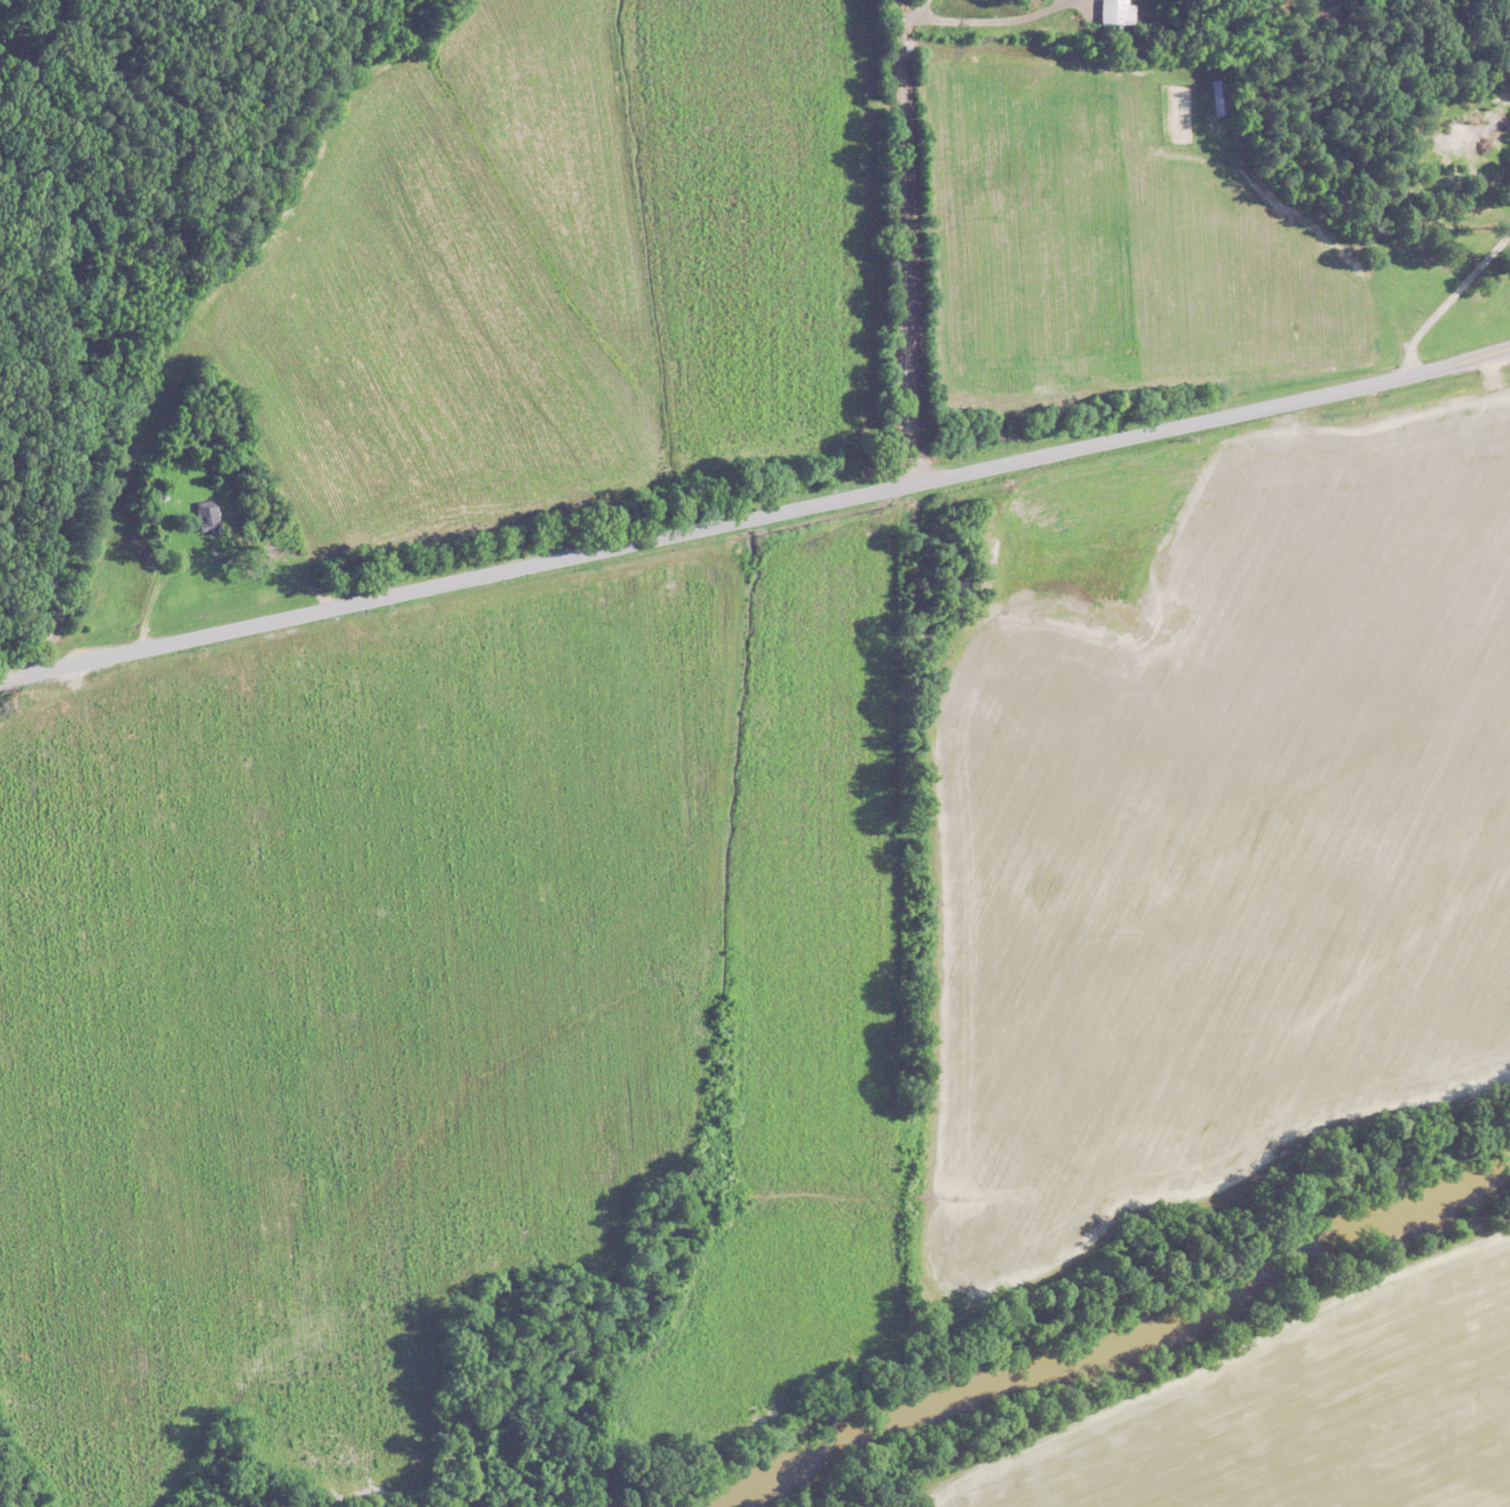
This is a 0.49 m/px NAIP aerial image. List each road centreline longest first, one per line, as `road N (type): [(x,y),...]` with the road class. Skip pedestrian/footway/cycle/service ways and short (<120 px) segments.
road 1 (secondary): [(20,674),(1509,353)]
road 2 (residential): [(910,483),(894,0)]

